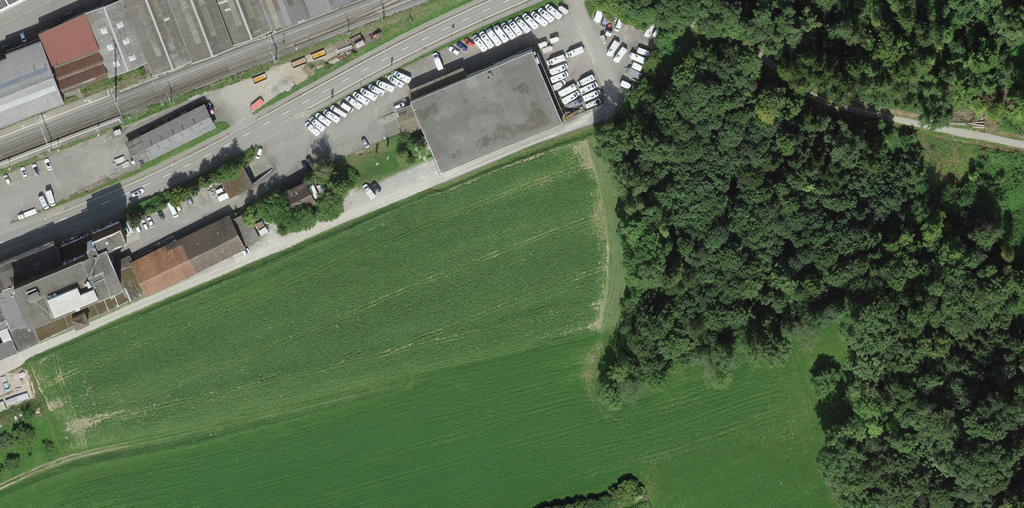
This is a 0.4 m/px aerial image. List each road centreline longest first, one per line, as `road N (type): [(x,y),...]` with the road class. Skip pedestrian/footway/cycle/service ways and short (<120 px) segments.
road 1 (primary): [(513,0),(142,189),(0,243)]
road 2 (track): [(1023,144),(845,107),(789,81),(733,40),(608,0)]
road 3 (track): [(895,507),(1023,415)]

